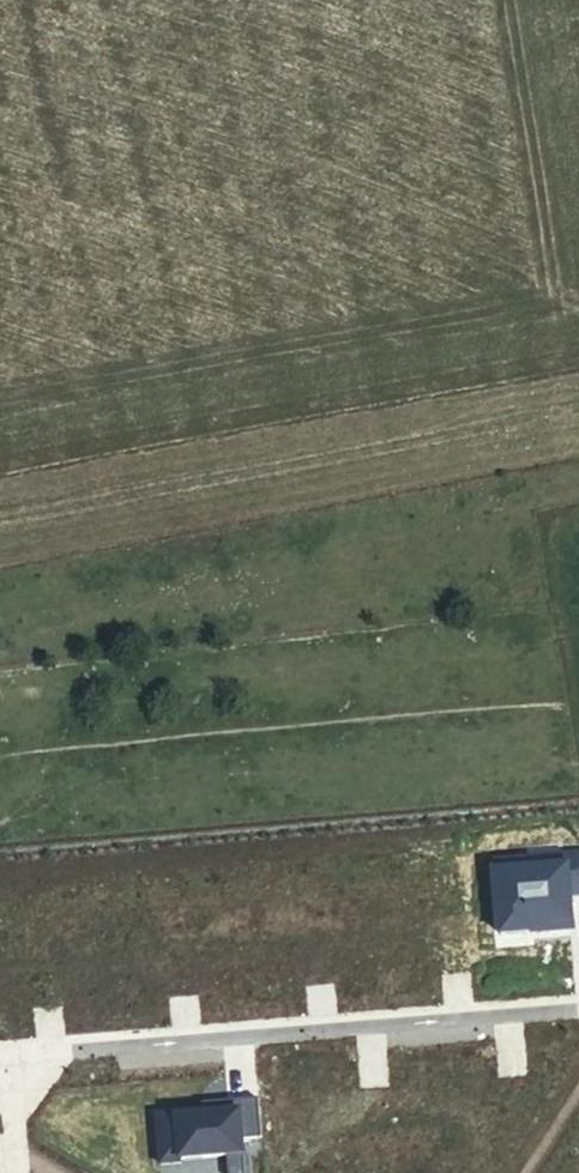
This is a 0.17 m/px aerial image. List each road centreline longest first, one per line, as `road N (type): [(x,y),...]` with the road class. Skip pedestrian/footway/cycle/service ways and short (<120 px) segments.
road 1 (residential): [(12,1172),(8,1114),(62,1053),(578,1008)]

